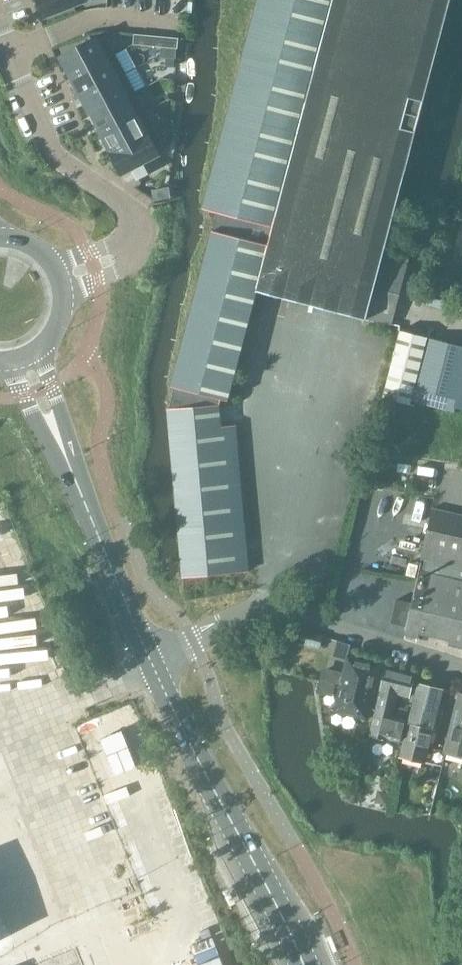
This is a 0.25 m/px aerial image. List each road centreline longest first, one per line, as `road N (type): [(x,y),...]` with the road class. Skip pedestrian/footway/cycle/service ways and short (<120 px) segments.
road 1 (tertiary): [(153,668),(27,358)]
road 2 (residential): [(153,668),(270,607),(461,669)]
road 3 (tertiary): [(304,964),(153,668)]
road 4 (residential): [(13,52),(59,159),(122,202),(133,221),(126,250),(62,285)]
road 5 (residential): [(13,52),(104,19),(174,24)]

